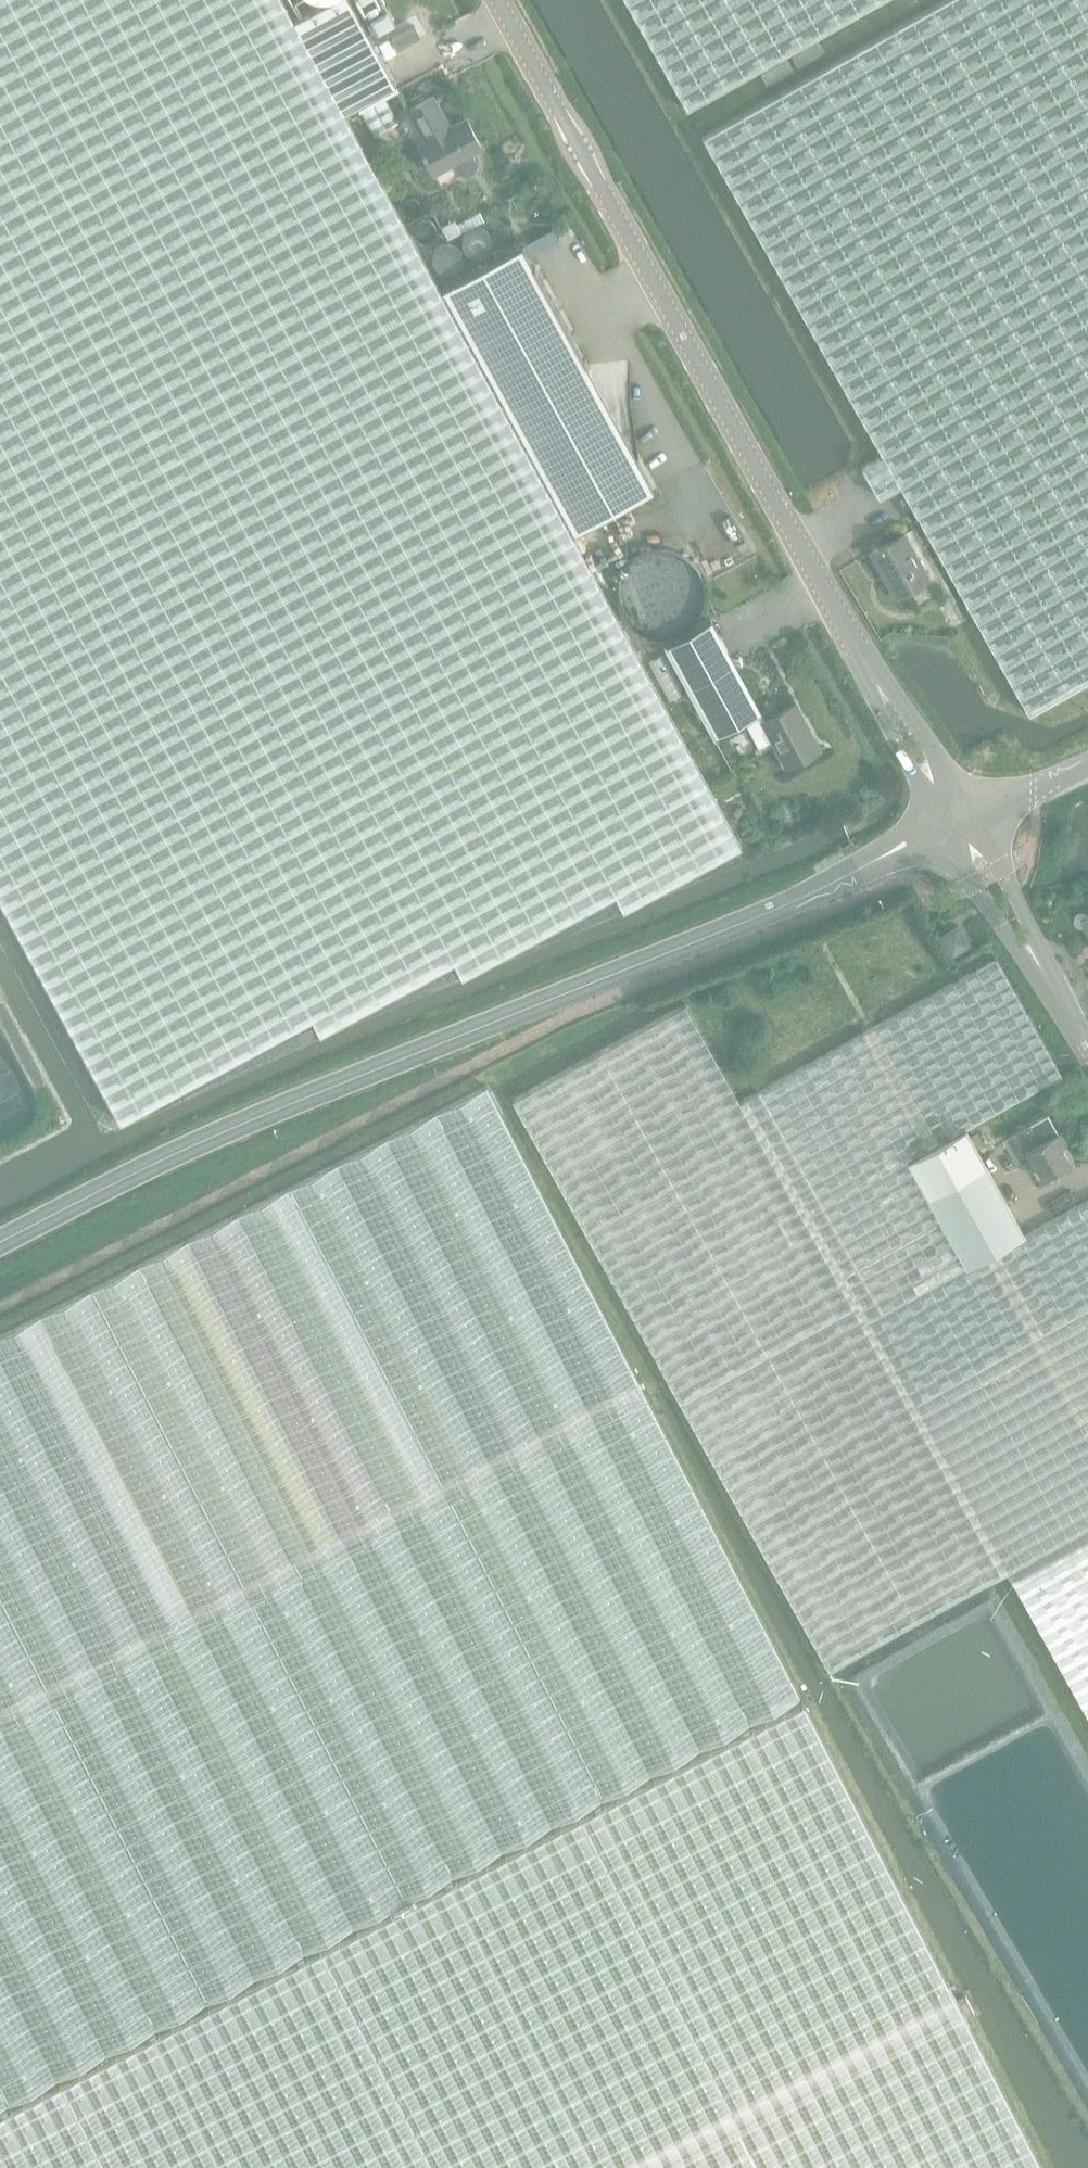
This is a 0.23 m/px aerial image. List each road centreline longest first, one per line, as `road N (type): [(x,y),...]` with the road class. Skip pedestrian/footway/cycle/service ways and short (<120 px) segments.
road 1 (tertiary): [(938,826),(745,923),(163,1154),(0,1238)]
road 2 (tertiary): [(861,656),(499,0)]
road 3 (tertiary): [(971,810),(911,710),(861,656)]
road 4 (tertiary): [(938,826),(969,884),(1047,979)]
road 5 (tertiary): [(861,656),(880,716),(938,826)]
road 6 (tertiary): [(1047,979),(1031,925),(971,810)]
road 7 (unclassified): [(1087,760),(971,810)]

